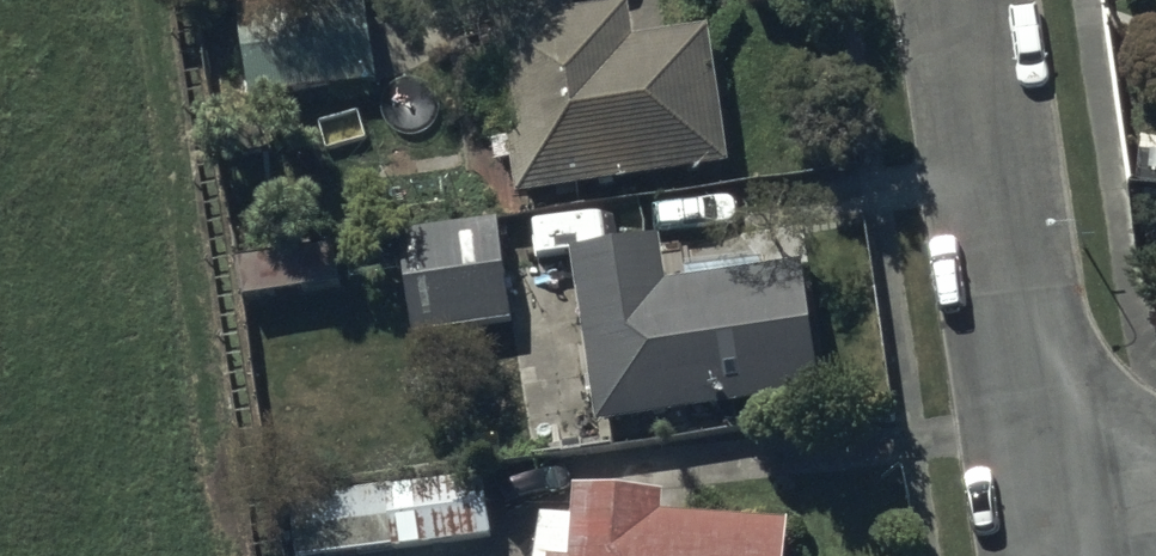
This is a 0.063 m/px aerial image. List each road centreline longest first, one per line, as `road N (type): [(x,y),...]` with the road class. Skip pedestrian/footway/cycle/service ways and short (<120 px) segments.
road 1 (residential): [(971,0),(1051,521)]

